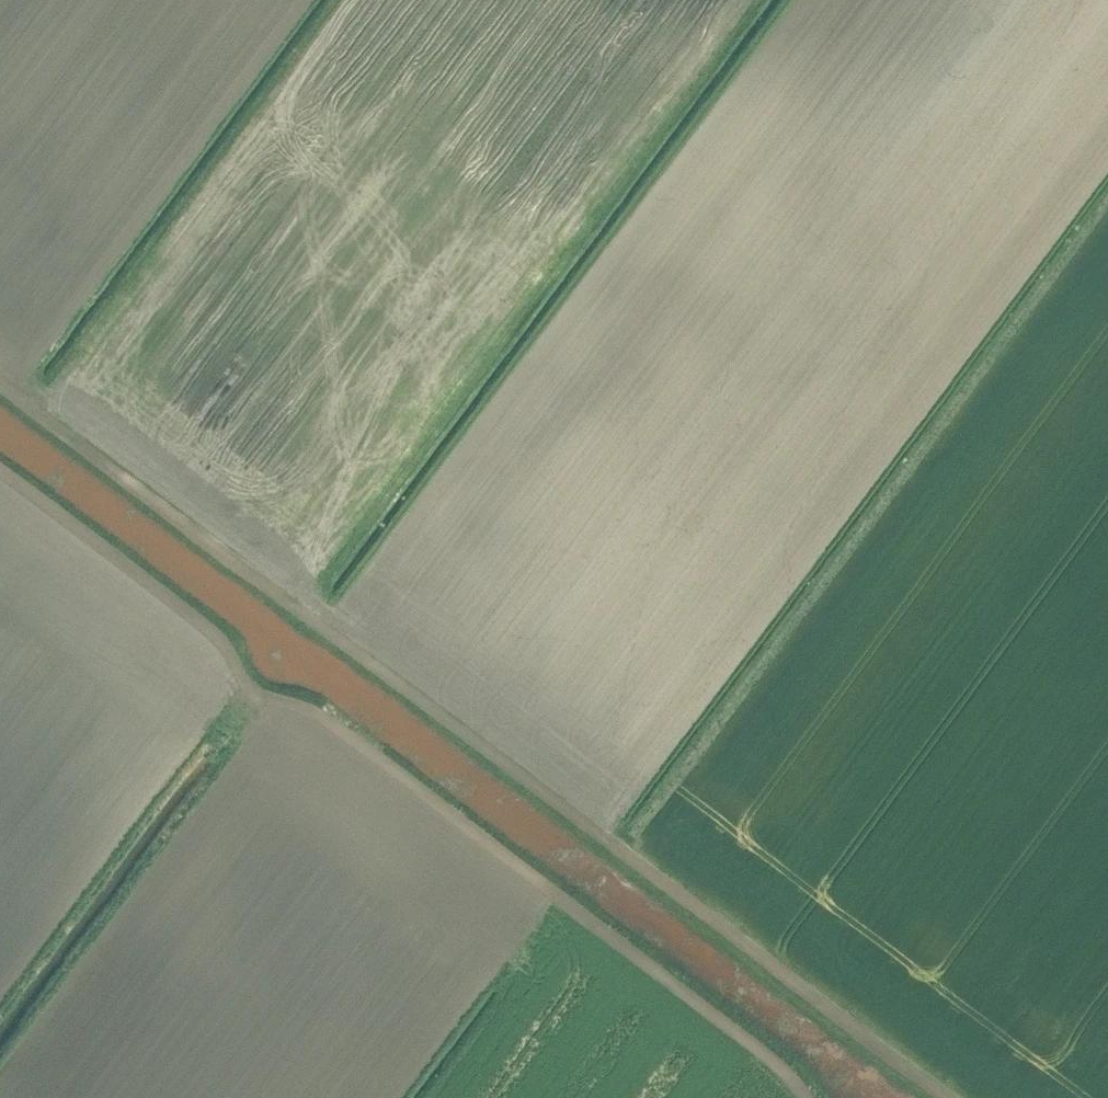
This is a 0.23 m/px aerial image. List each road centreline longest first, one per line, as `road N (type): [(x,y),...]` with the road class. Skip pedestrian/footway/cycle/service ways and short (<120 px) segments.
road 1 (track): [(953,1097),(622,849)]

